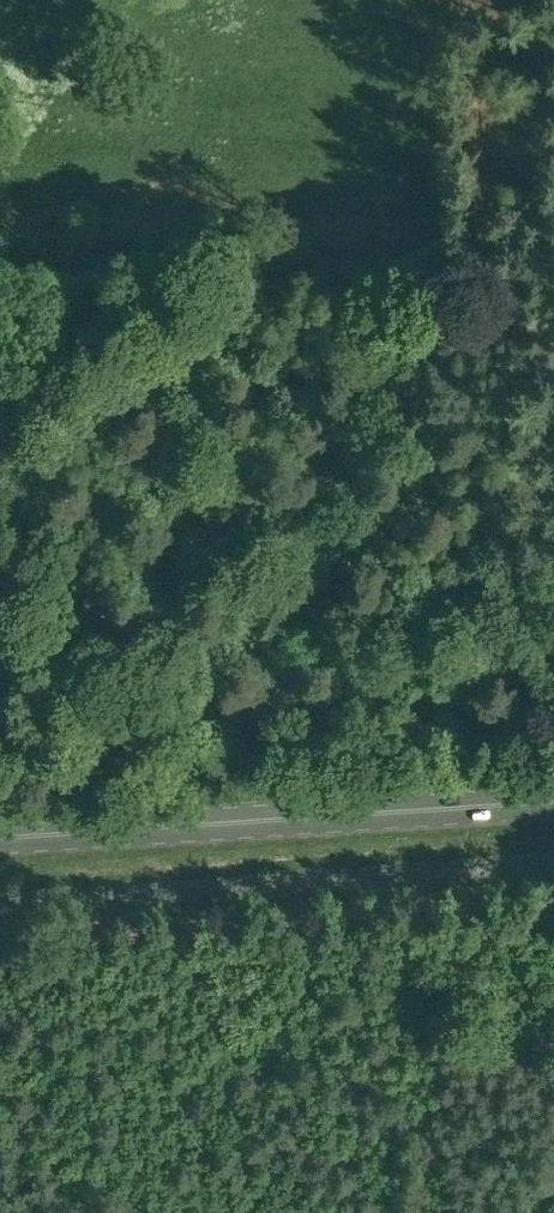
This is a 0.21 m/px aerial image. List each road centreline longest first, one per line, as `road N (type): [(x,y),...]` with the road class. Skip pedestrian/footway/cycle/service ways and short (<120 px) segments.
road 1 (unclassified): [(553,866),(0,907)]
road 2 (primary): [(0,839),(553,799)]

